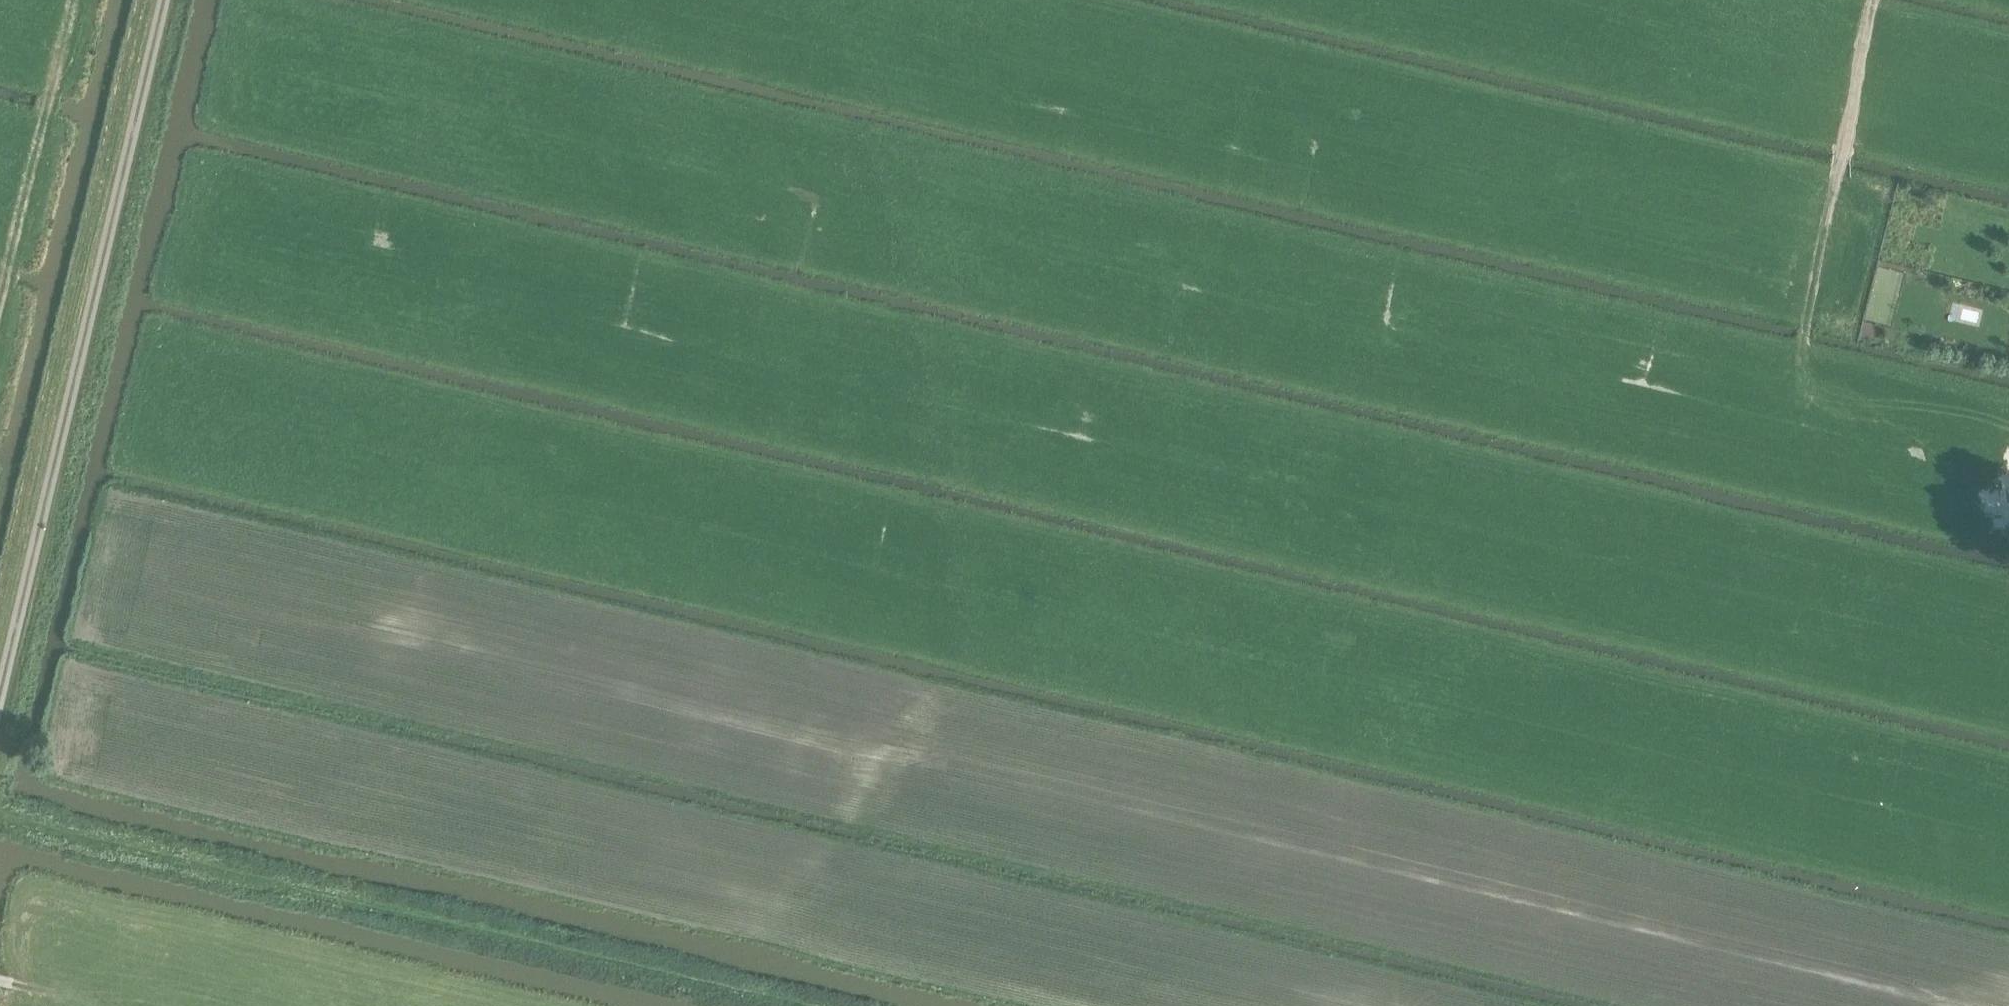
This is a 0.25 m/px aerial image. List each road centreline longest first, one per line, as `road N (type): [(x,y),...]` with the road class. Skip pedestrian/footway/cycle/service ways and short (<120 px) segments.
road 1 (track): [(1877,0),(1802,369),(2008,526)]
road 2 (track): [(0,306),(72,0)]

